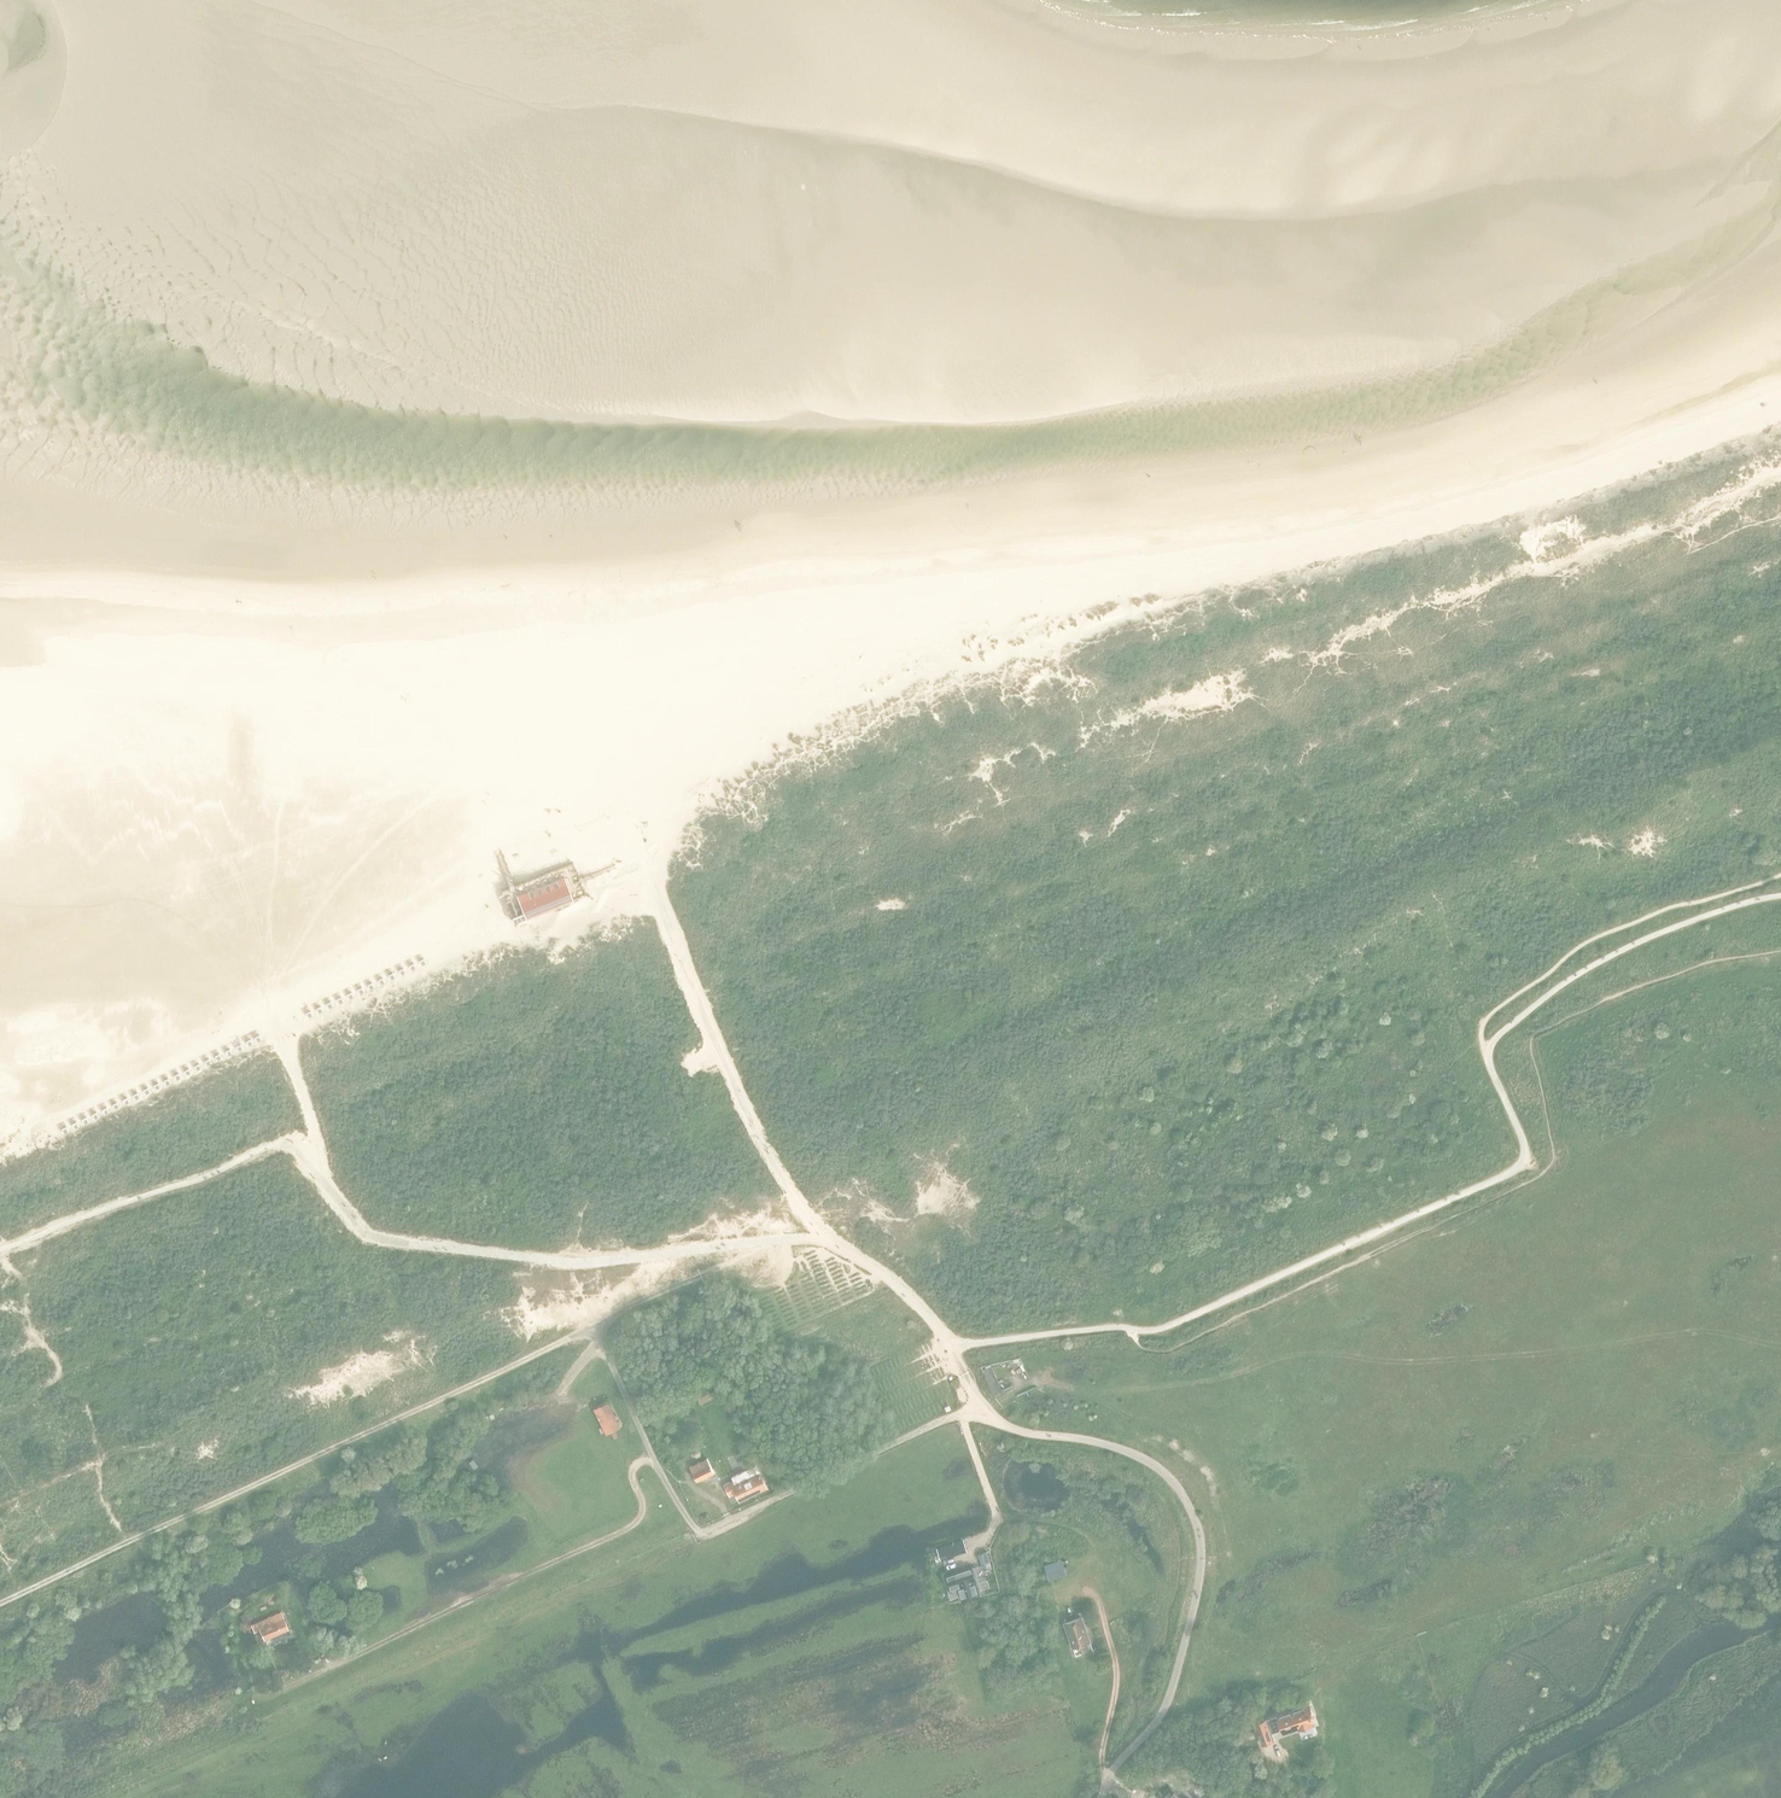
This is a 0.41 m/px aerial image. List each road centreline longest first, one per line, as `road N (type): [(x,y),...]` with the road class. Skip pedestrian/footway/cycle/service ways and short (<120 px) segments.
road 1 (unclassified): [(1096,1797),(1164,1706),(1198,1588),(1197,1528),(1175,1486),(1147,1461),(1006,1424),(980,1398)]
road 2 (unclassified): [(980,1398),(700,1535),(687,1519)]

